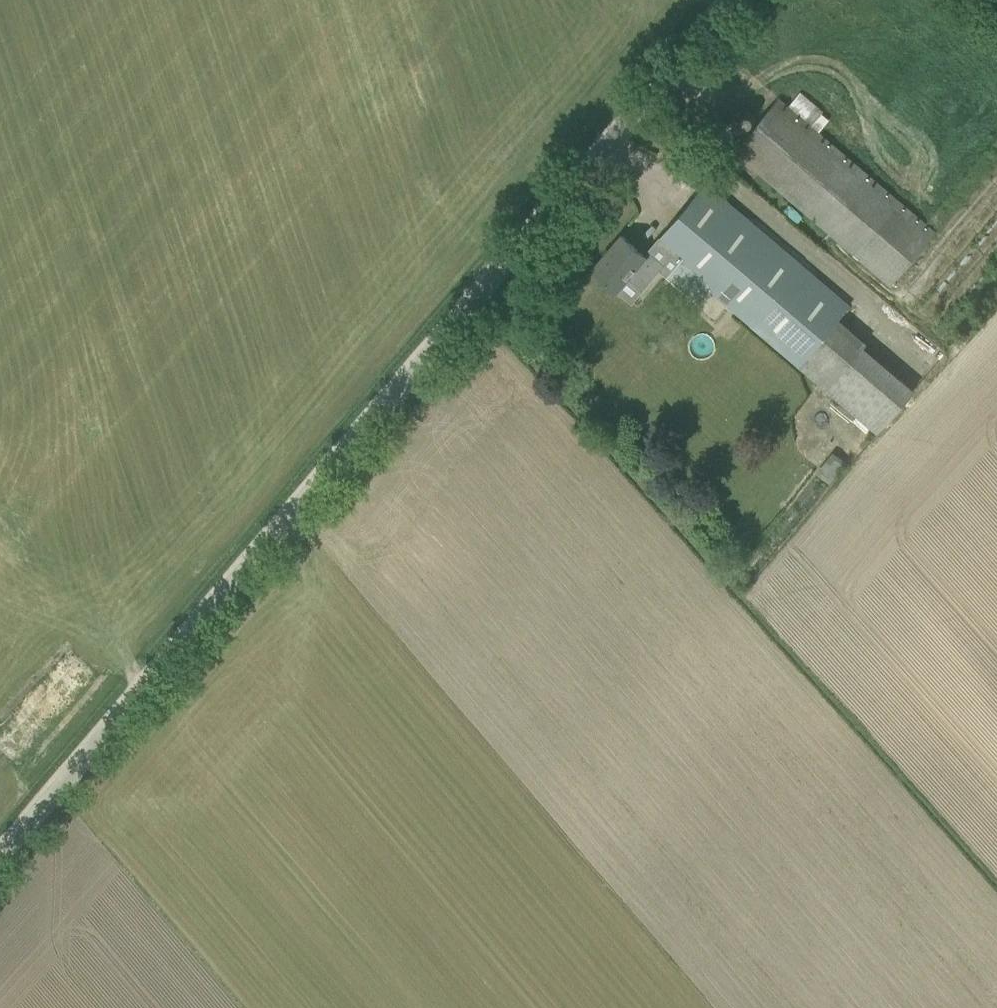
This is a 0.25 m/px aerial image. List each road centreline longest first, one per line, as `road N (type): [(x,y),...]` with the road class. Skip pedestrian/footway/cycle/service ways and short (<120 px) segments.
road 1 (unclassified): [(0,857),(728,0)]

